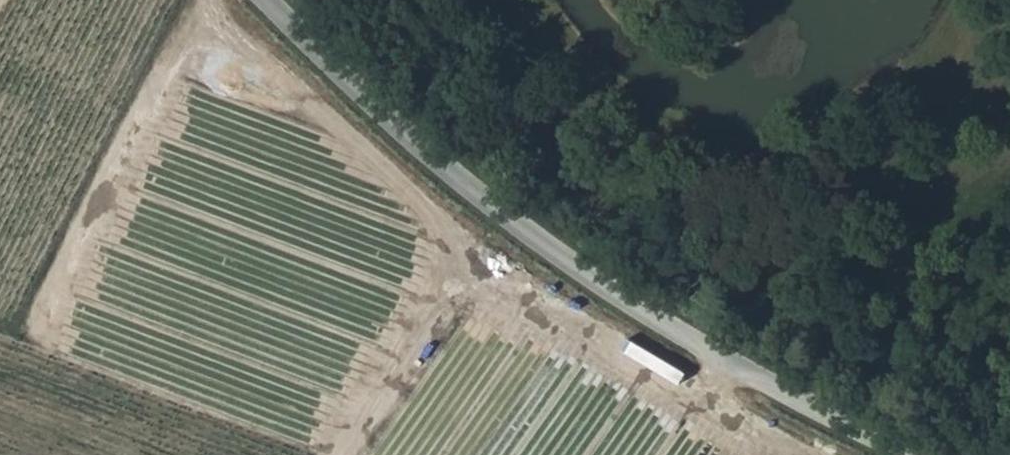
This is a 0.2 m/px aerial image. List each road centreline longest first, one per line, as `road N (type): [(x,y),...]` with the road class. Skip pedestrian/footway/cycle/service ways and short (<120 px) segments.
road 1 (unclassified): [(264,0),(519,231),(789,398),(916,454)]
road 2 (track): [(345,454),(476,274),(479,245),(217,0)]

